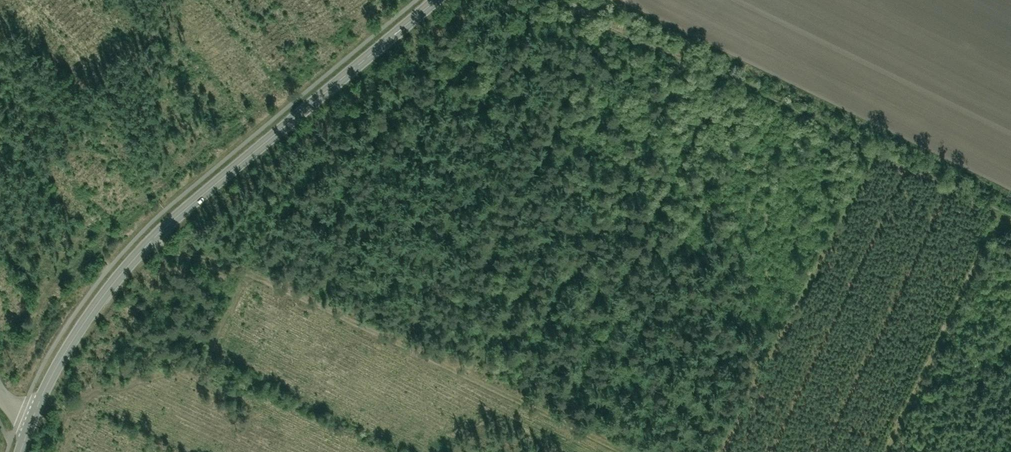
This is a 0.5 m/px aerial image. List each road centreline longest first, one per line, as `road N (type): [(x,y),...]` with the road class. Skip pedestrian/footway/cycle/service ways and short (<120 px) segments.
road 1 (tertiary): [(440,0),(161,231),(69,351),(32,422)]
road 2 (track): [(152,241),(199,256),(617,451)]
road 3 (track): [(1002,190),(886,451)]
road 4 (track): [(1010,195),(768,91)]

